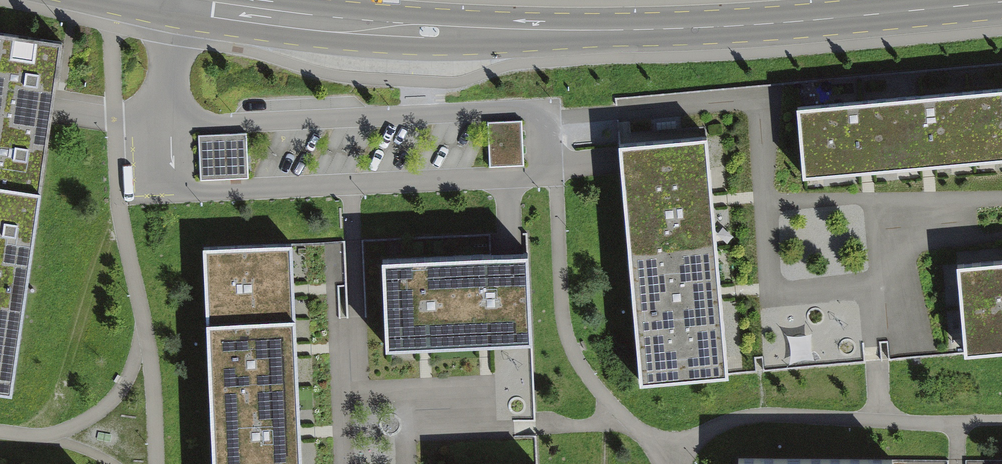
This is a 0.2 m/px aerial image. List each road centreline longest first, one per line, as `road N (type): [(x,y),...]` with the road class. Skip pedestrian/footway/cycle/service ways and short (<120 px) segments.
road 1 (primary): [(1001,4),(606,32),(401,30),(155,0)]

